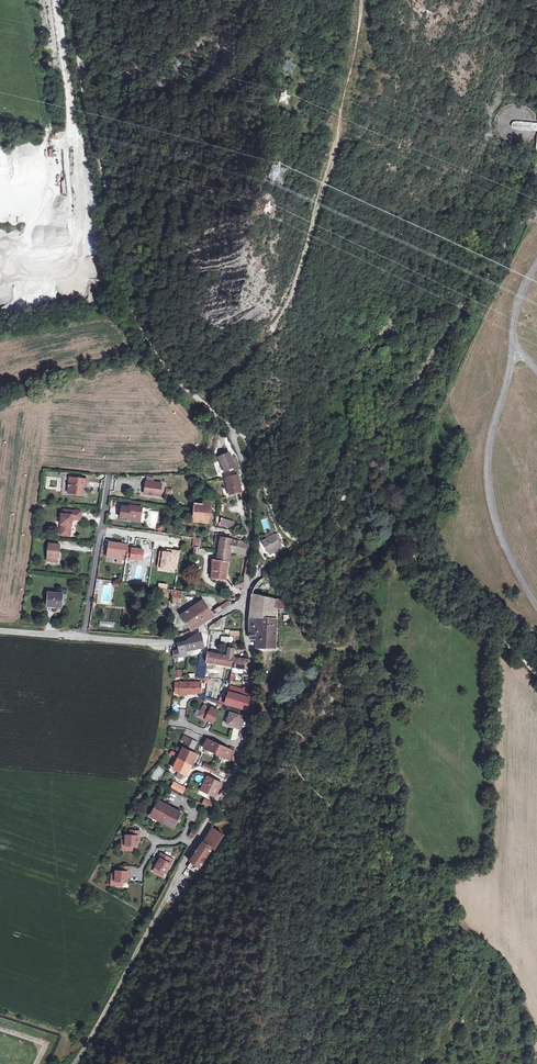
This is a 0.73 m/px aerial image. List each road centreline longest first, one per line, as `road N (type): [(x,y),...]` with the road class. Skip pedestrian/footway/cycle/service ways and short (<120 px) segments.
road 1 (track): [(67,0),(134,320),(188,390),(243,433),(280,524),(302,543)]
road 2 (unclassified): [(245,603),(253,693),(233,770),(76,1063)]
road 3 (track): [(361,0),(328,177),(290,299),(268,331)]
road 4 (track): [(536,674),(501,637),(455,613),(424,582),(396,453),(399,401)]
road 5 (track): [(302,543),(323,520),(307,490),(312,414),(388,323)]
road 6 (track): [(399,401),(509,239),(536,215)]
road 7 (unclassified): [(235,428),(253,530),(245,603)]
road 8 (unclassified): [(84,637),(165,645),(245,603)]
road 9 (track): [(383,419),(351,476),(335,536),(302,543)]
road 10 (residential): [(84,637),(109,478)]

